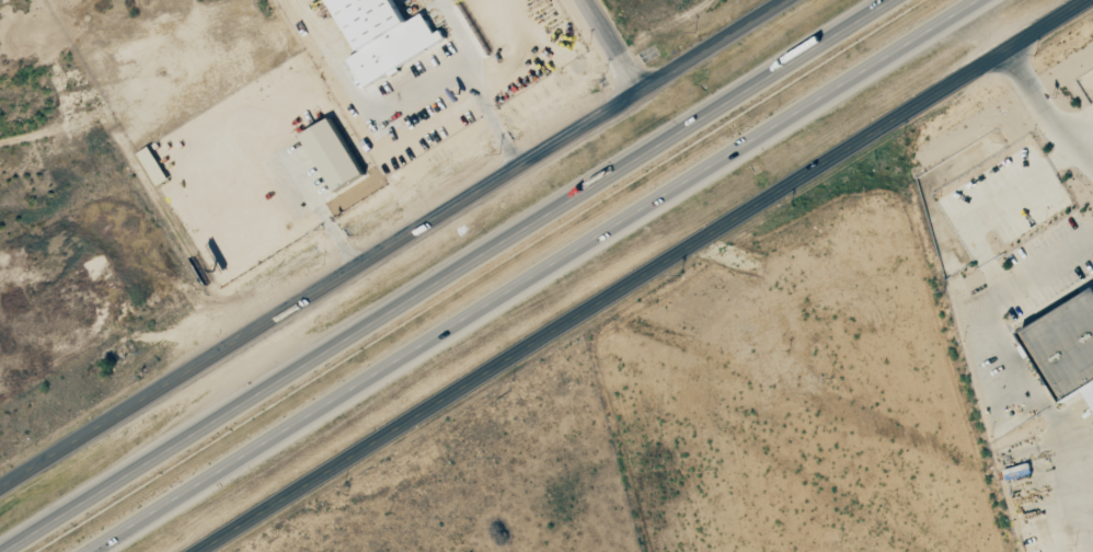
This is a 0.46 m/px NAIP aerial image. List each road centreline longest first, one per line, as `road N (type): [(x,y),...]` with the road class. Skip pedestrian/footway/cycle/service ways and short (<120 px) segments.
road 1 (secondary): [(198,551),(1090,0)]
road 2 (motorway): [(86,551),(976,0)]
road 3 (motorway): [(890,0),(0,551)]
road 4 (secondary): [(0,487),(786,0)]

